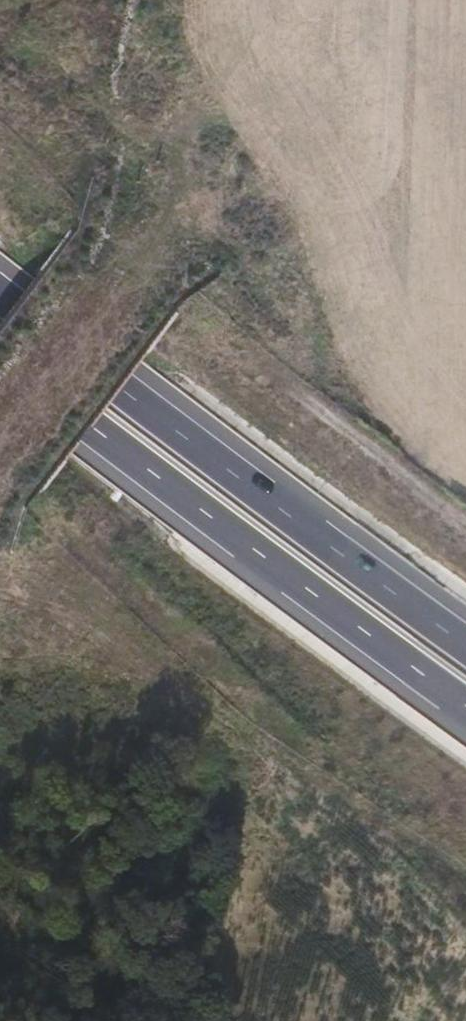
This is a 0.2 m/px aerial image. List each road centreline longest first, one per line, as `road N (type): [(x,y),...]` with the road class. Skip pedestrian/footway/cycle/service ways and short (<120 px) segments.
road 1 (motorway): [(465,630),(0,267)]
road 2 (motorway): [(0,347),(465,700)]

